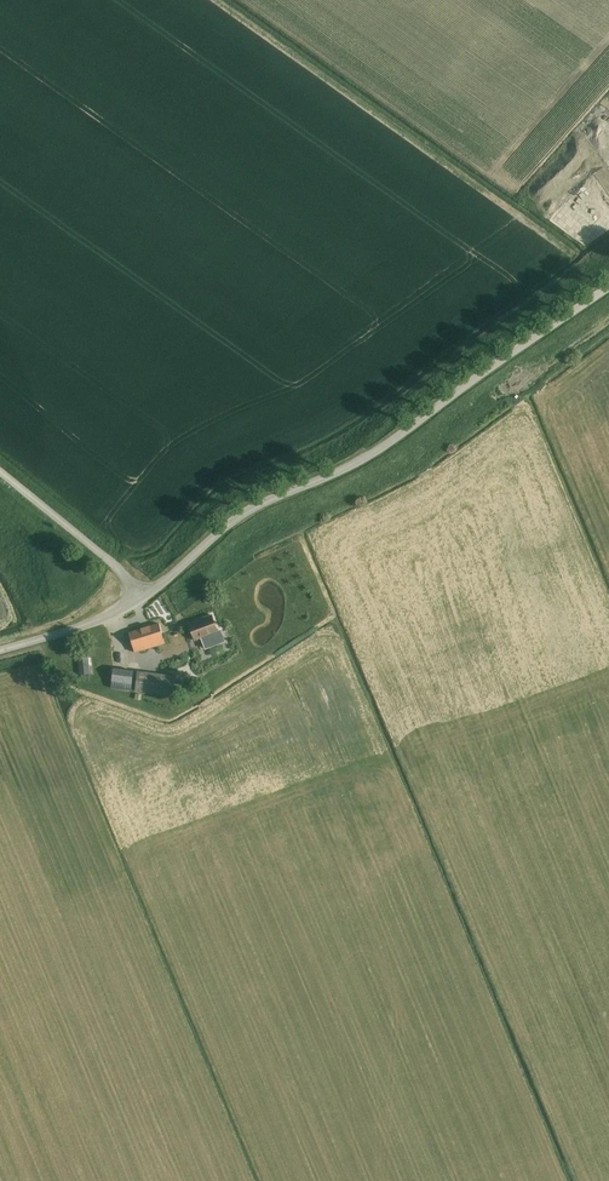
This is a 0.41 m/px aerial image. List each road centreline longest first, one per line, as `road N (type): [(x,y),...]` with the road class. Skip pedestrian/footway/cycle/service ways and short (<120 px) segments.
road 1 (unclassified): [(140,599),(235,521),(366,451),(608,281)]
road 2 (unclassified): [(140,599),(117,568),(0,472)]
road 3 (unclassified): [(0,649),(94,623),(140,599)]

